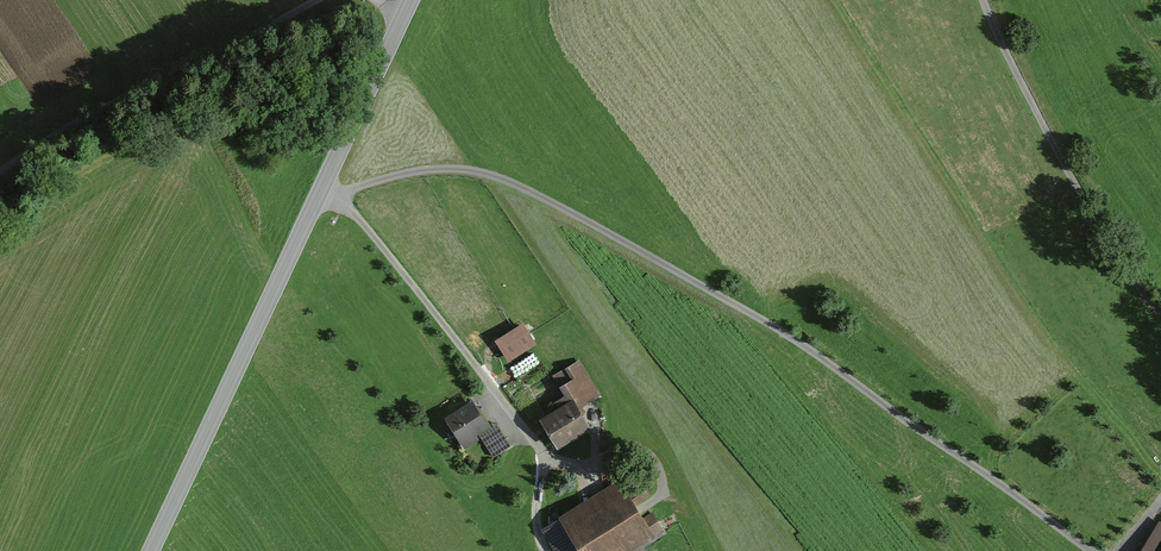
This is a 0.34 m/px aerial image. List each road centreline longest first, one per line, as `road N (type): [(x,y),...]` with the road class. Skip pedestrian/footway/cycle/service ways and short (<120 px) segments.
road 1 (unclassified): [(320,192),(338,197),(437,170),(507,181),(780,329),(1089,550)]
road 2 (tertiary): [(320,192),(151,550)]
road 3 (track): [(317,0),(114,101),(0,170)]
road 4 (unclassified): [(1160,311),(1013,66),(985,0)]
road 5 (tertiary): [(411,0),(320,192)]

